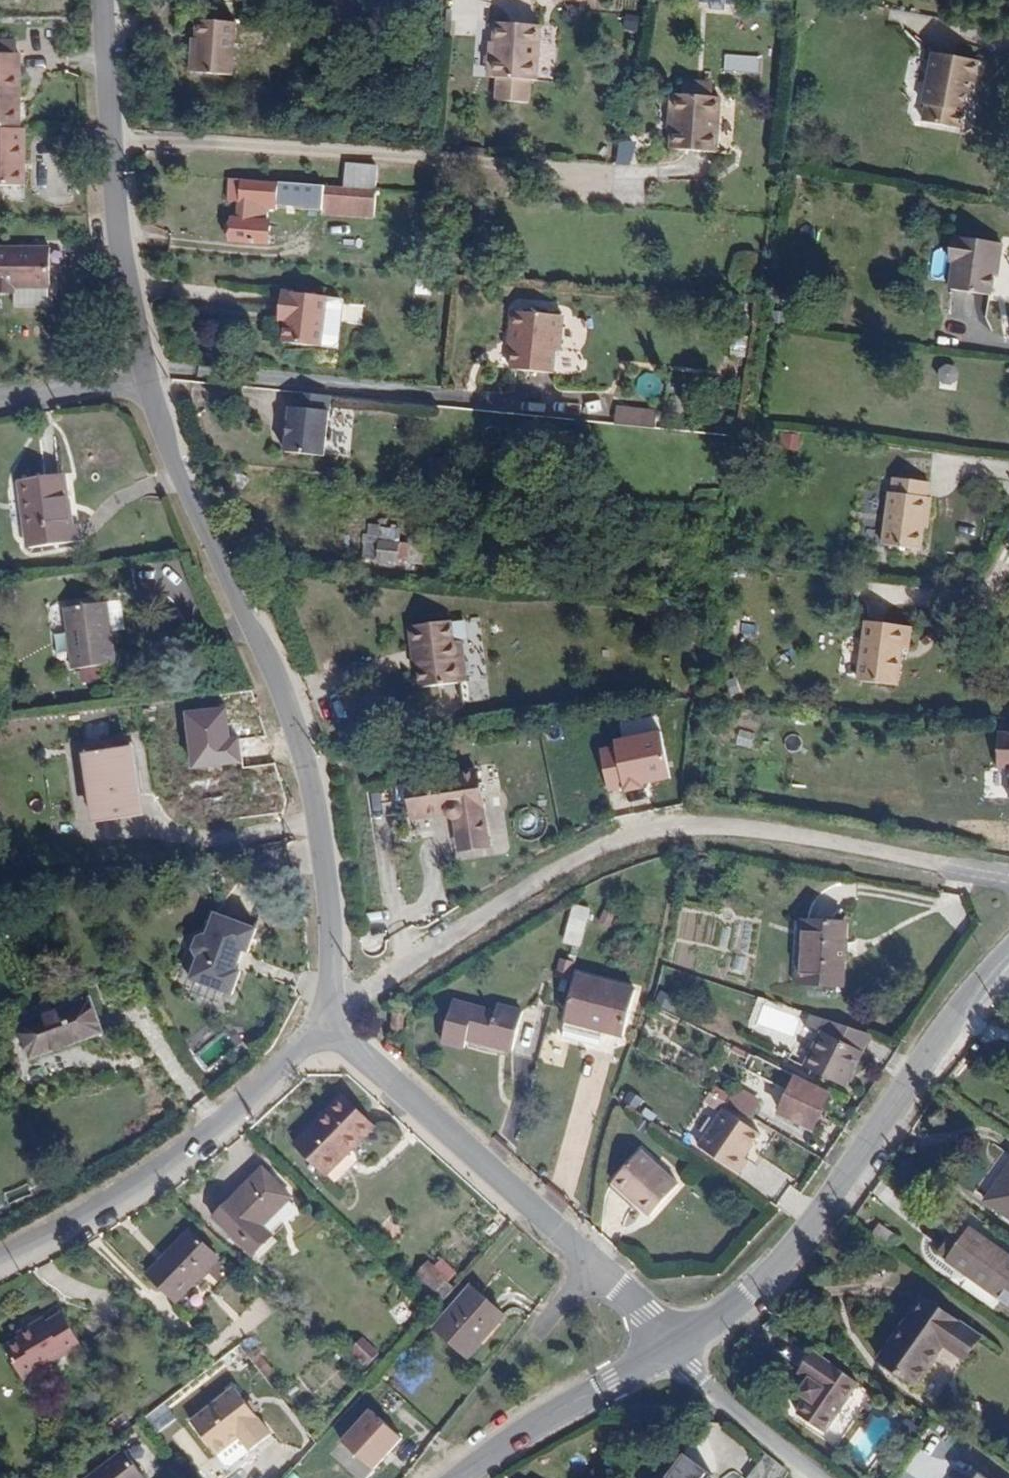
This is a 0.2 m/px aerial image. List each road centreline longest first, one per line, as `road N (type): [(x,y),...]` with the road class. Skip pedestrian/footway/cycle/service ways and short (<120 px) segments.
road 1 (residential): [(147,387),(316,804),(333,1017)]
road 2 (tertiary): [(675,1352),(750,1294),(806,1235),(968,997),(1008,954)]
road 3 (residential): [(333,1017),(648,1312),(675,1352)]
road 4 (residential): [(333,1017),(185,1154),(78,1222),(0,1259)]
road 5 (residential): [(102,0),(119,223),(147,387)]
road 6 (tertiary): [(461,1477),(550,1417),(675,1352)]
road 7 (residential): [(675,1352),(820,1477)]
road 8 (residential): [(147,387),(0,399)]

